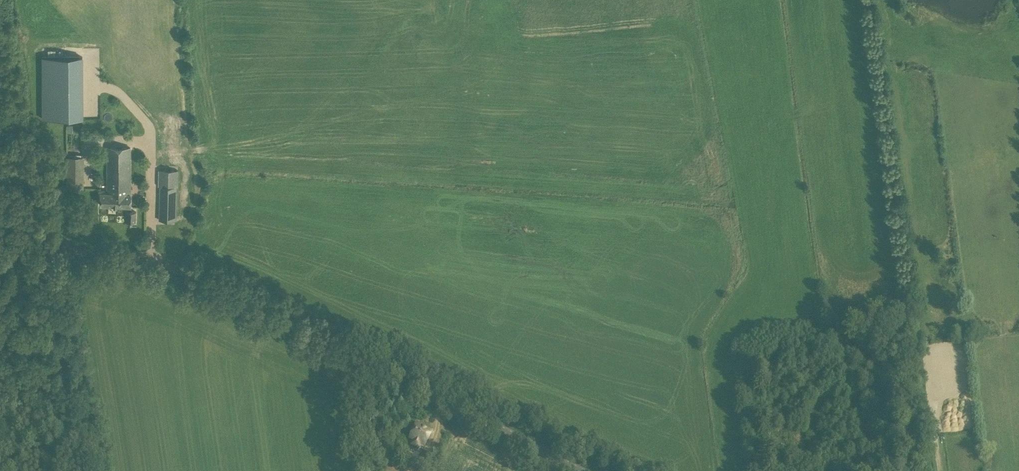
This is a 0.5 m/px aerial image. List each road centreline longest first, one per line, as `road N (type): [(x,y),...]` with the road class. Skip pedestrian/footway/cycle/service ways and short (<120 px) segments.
road 1 (unclassified): [(591,470),(230,293),(110,258),(0,203)]

